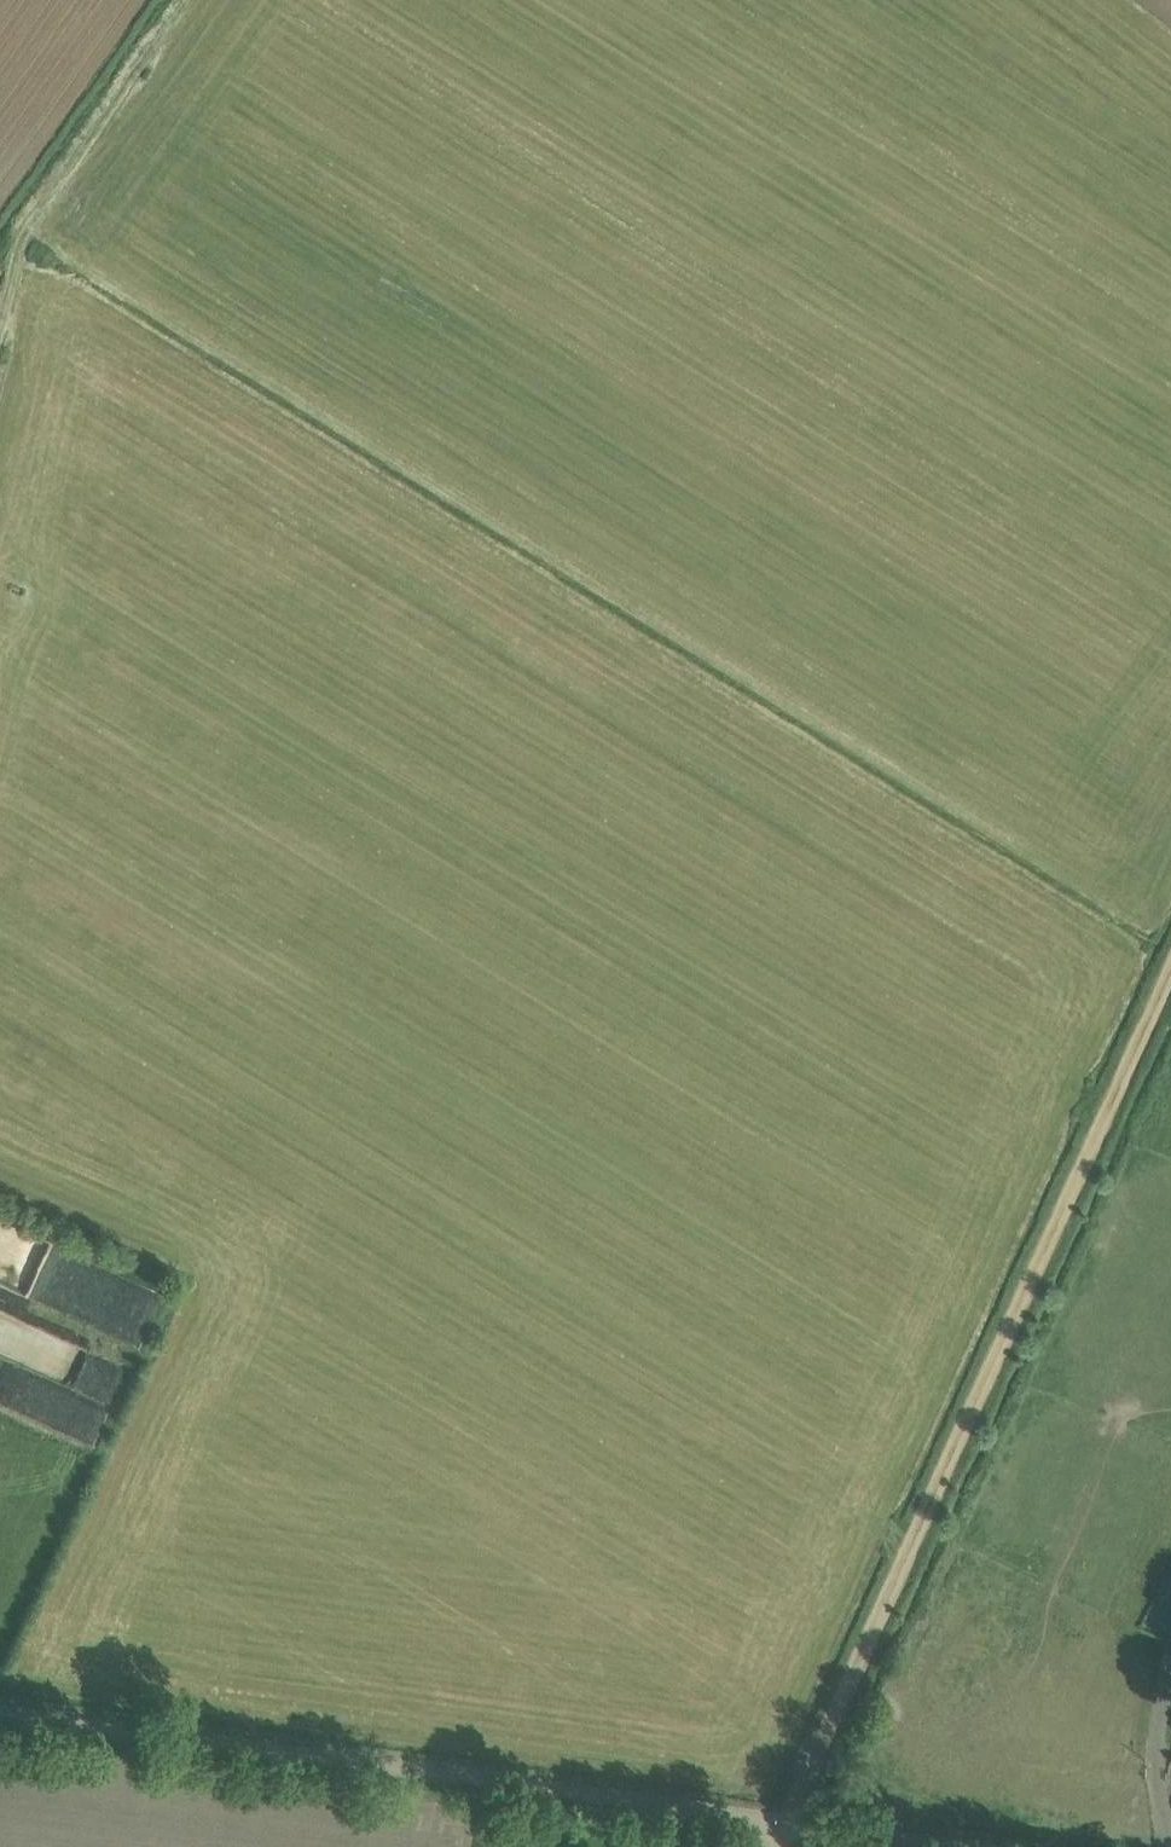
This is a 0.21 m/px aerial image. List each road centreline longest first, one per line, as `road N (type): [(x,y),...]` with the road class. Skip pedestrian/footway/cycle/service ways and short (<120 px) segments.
road 1 (unclassified): [(958,1846),(0,1714)]
road 2 (track): [(1170,982),(788,1823)]

